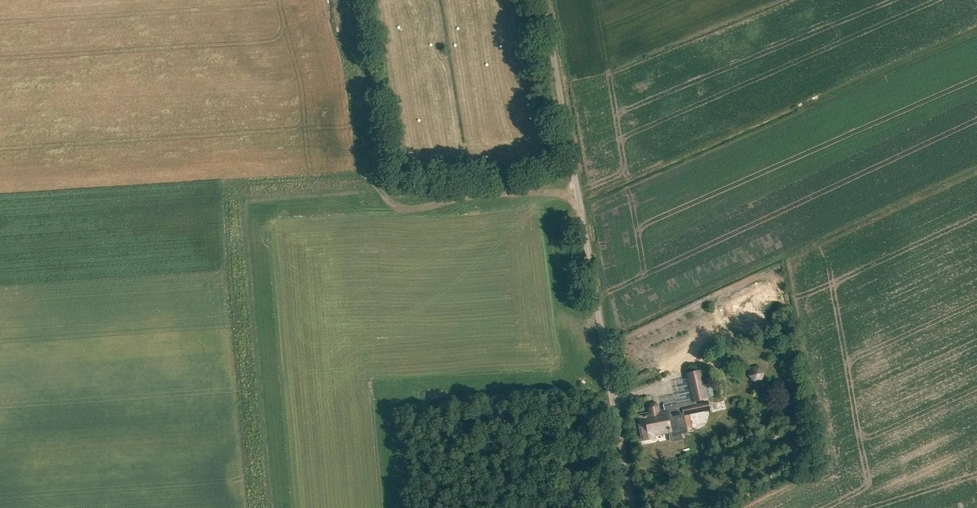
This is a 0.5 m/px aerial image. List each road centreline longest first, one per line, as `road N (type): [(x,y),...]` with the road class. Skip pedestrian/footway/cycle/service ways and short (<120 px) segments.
road 1 (unclassified): [(632,507),(543,0)]

